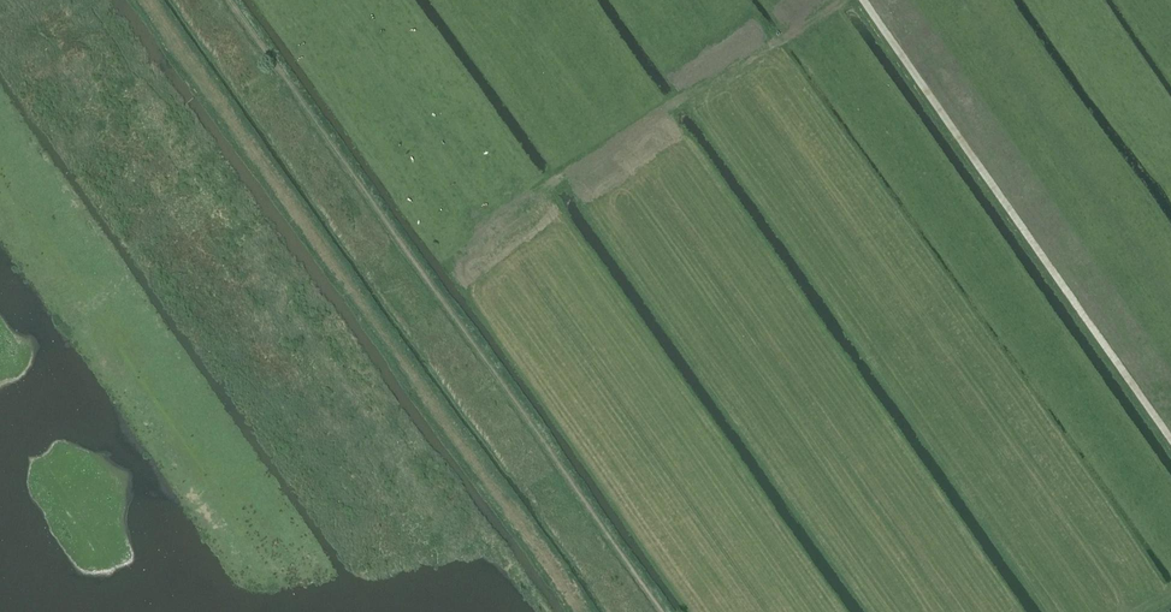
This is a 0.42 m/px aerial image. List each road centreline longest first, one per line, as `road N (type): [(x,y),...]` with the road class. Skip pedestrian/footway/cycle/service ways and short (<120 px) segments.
road 1 (track): [(149,0),(583,611)]
road 2 (track): [(663,611),(230,0)]
road 3 (track): [(860,0),(1170,439)]

